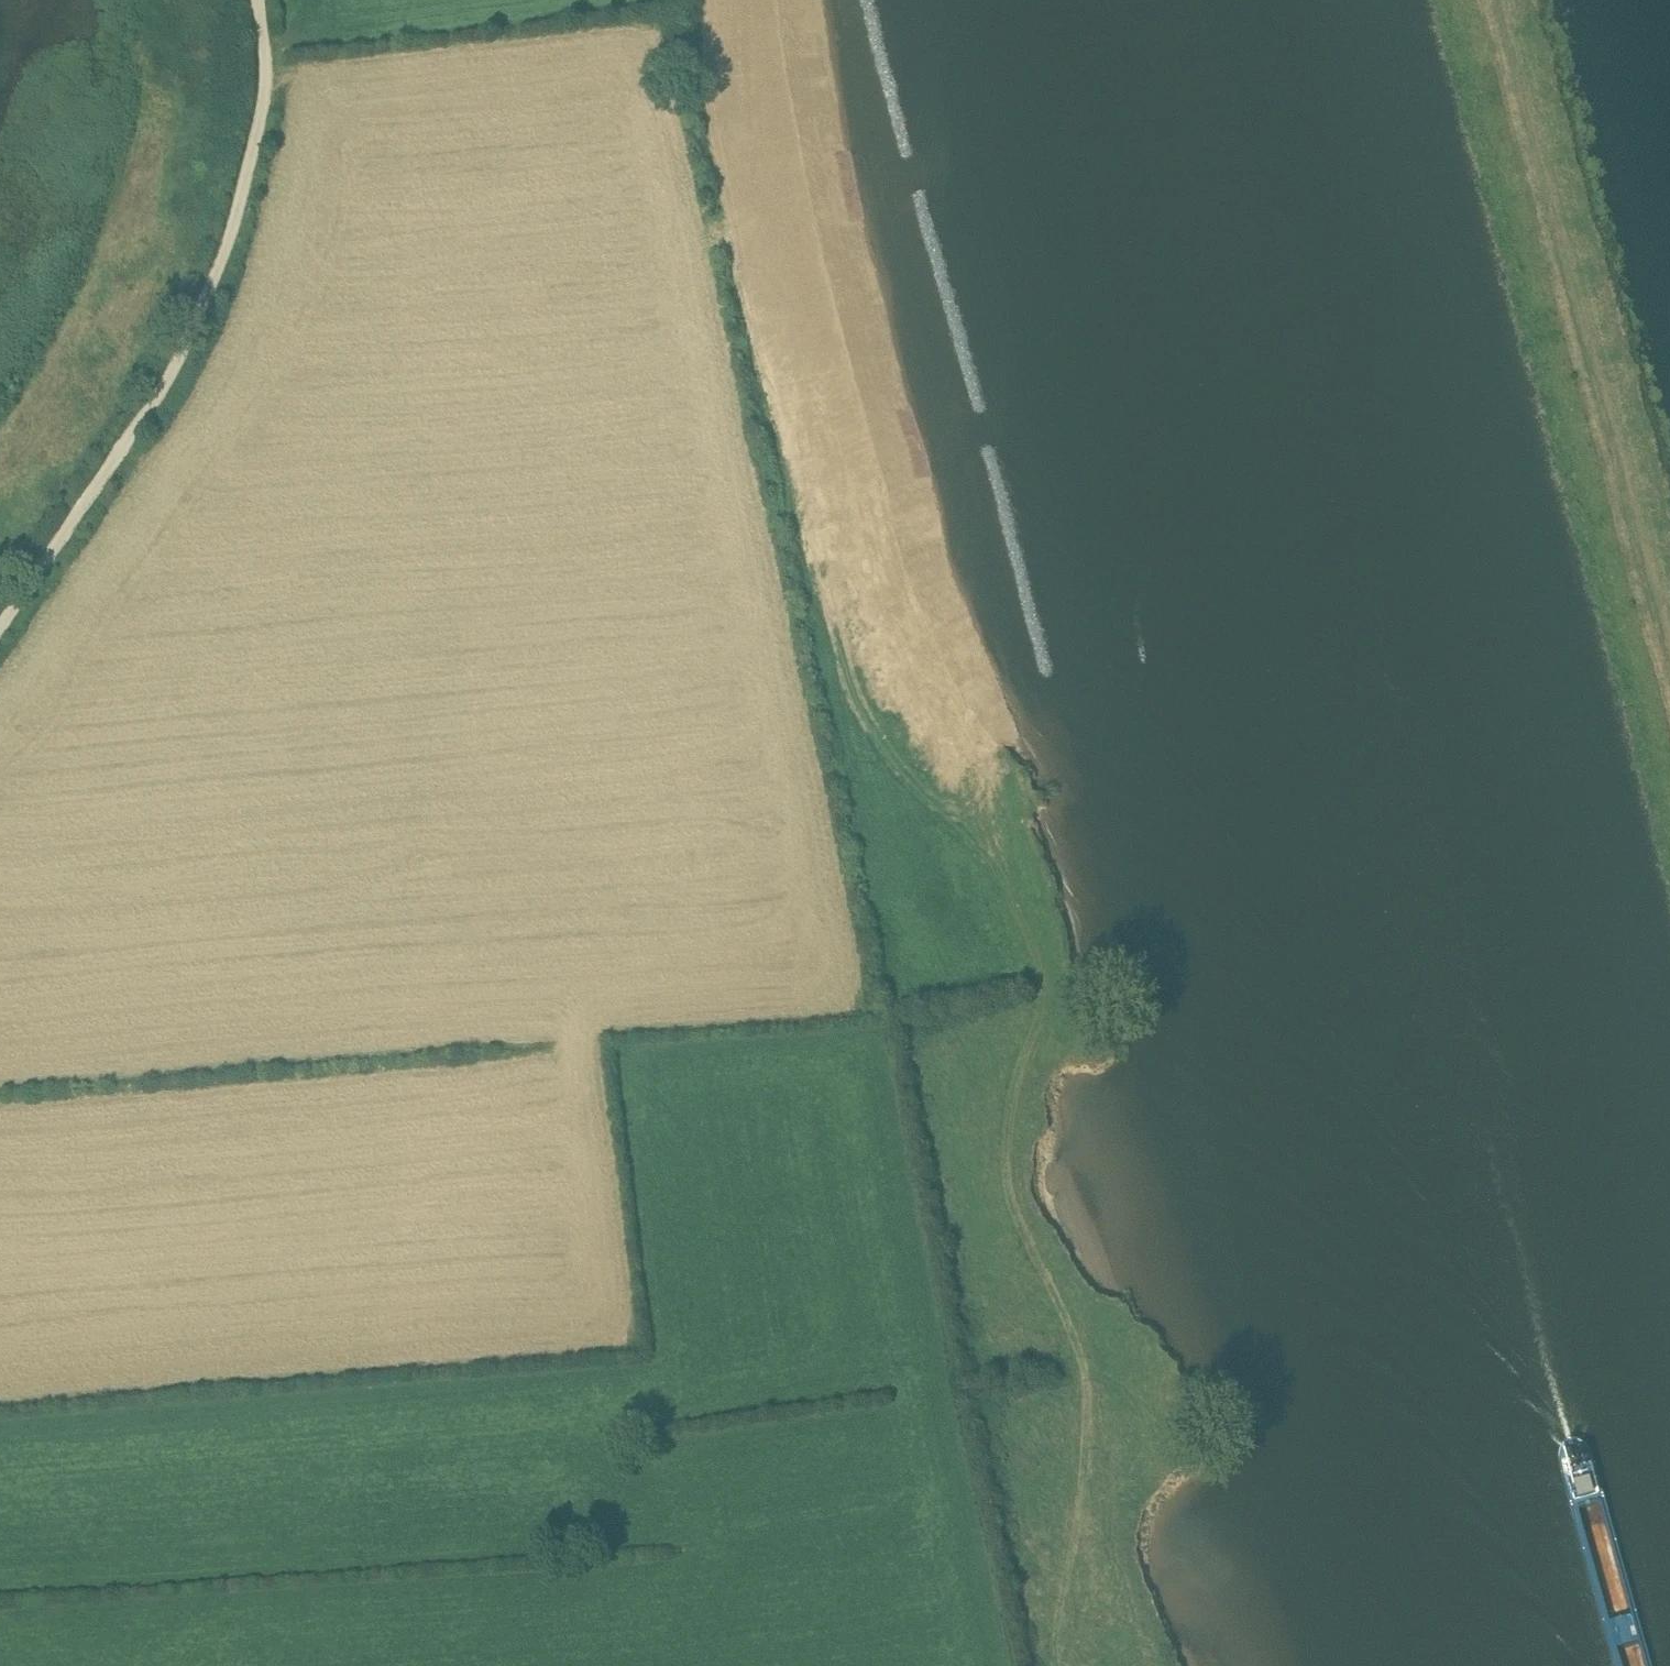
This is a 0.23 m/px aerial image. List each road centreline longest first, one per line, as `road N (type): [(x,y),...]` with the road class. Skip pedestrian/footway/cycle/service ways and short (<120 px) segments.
road 1 (track): [(259,0),(264,92),(232,238),(172,371),(0,625)]

